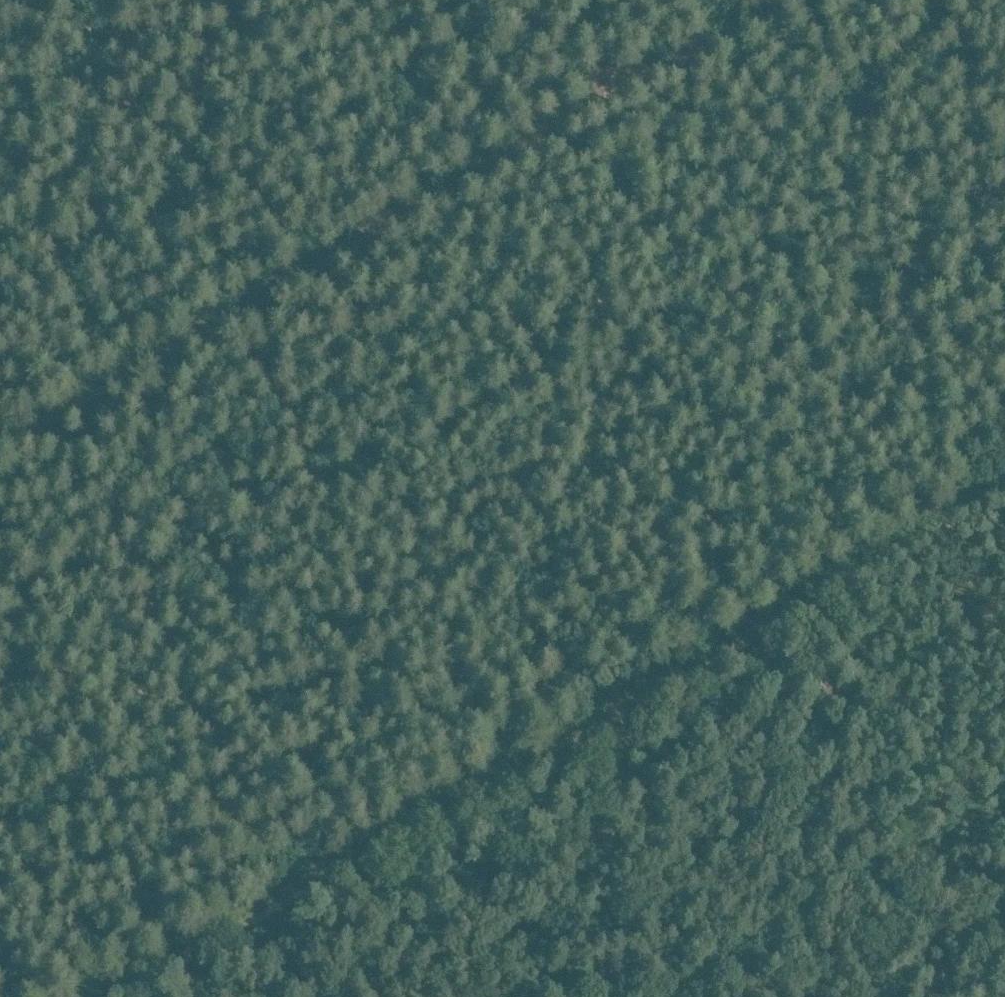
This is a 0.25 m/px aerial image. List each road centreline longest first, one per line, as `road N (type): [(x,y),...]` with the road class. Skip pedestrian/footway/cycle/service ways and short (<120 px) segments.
road 1 (track): [(748,0),(0,422)]

